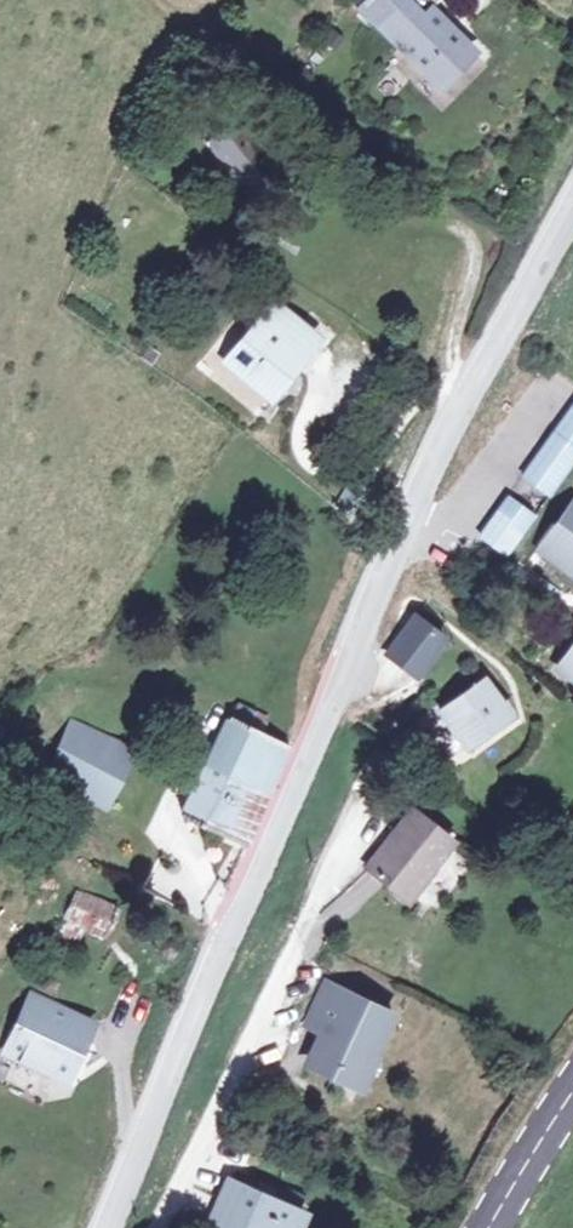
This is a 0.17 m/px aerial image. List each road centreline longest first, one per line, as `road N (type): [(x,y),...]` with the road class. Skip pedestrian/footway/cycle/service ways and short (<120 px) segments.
road 1 (residential): [(572,212),(446,435),(113,1227)]
road 2 (secondary): [(572,1107),(499,1227)]

